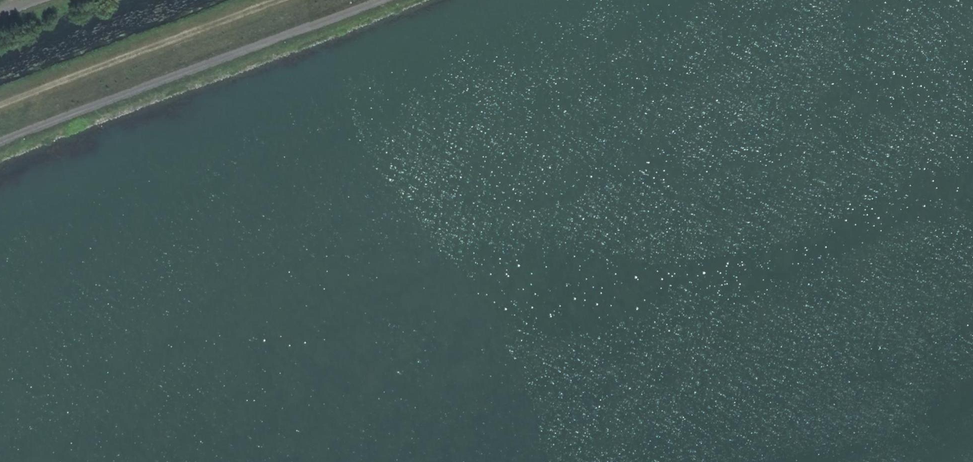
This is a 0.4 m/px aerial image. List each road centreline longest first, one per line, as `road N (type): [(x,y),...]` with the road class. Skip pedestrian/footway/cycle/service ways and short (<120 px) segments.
road 1 (track): [(378,0),(0,144)]
road 2 (track): [(273,0),(0,105)]

